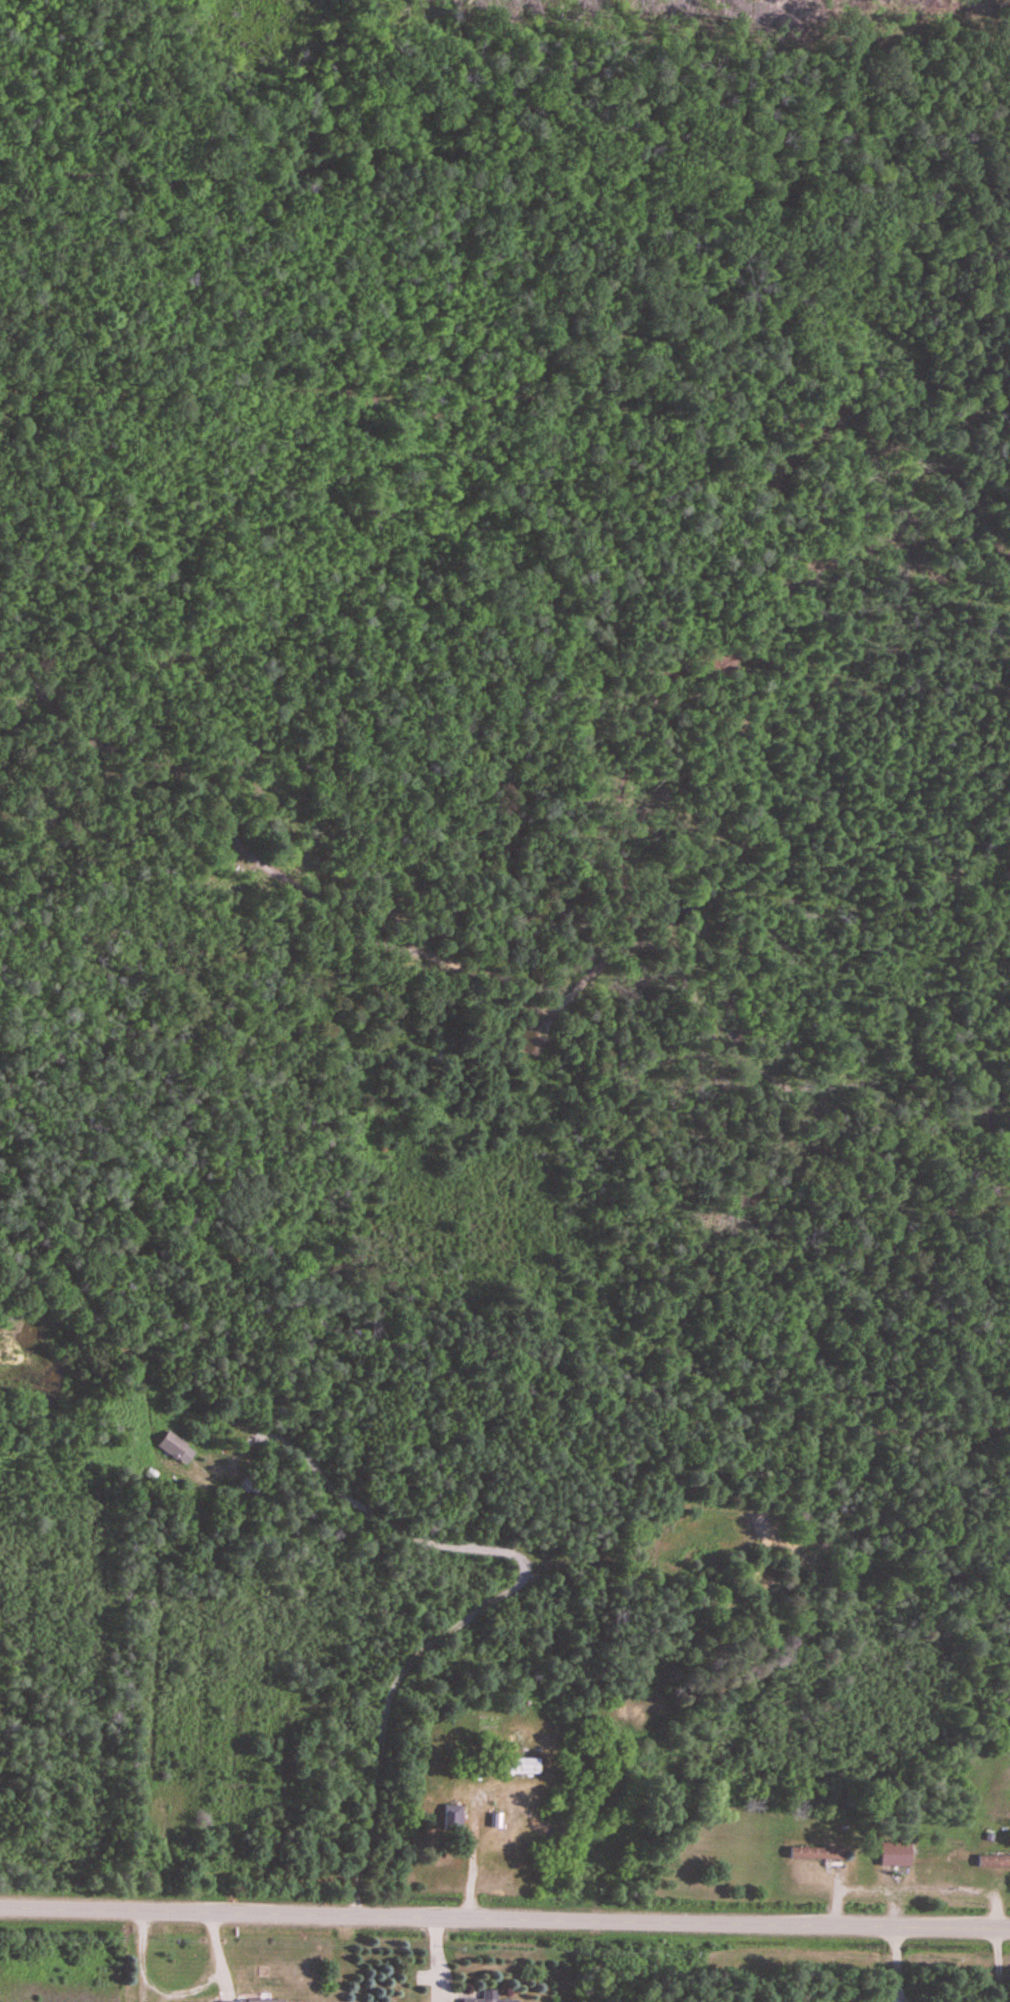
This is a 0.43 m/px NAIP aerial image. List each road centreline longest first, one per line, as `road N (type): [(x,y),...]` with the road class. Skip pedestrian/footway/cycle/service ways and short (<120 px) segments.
road 1 (residential): [(1009,1928),(0,1907)]

